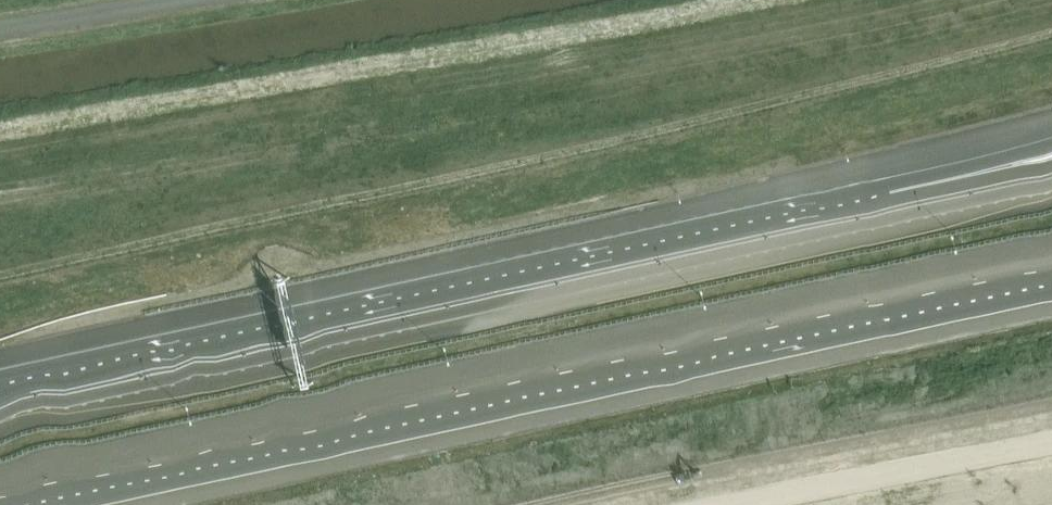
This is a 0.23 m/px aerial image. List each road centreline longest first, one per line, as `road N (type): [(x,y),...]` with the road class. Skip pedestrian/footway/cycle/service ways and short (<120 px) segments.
road 1 (motorway): [(0,490),(1051,261)]
road 2 (motorway): [(897,215),(0,413)]
road 3 (motorway): [(1051,153),(897,215)]
road 4 (motorway): [(1051,176),(897,215)]

